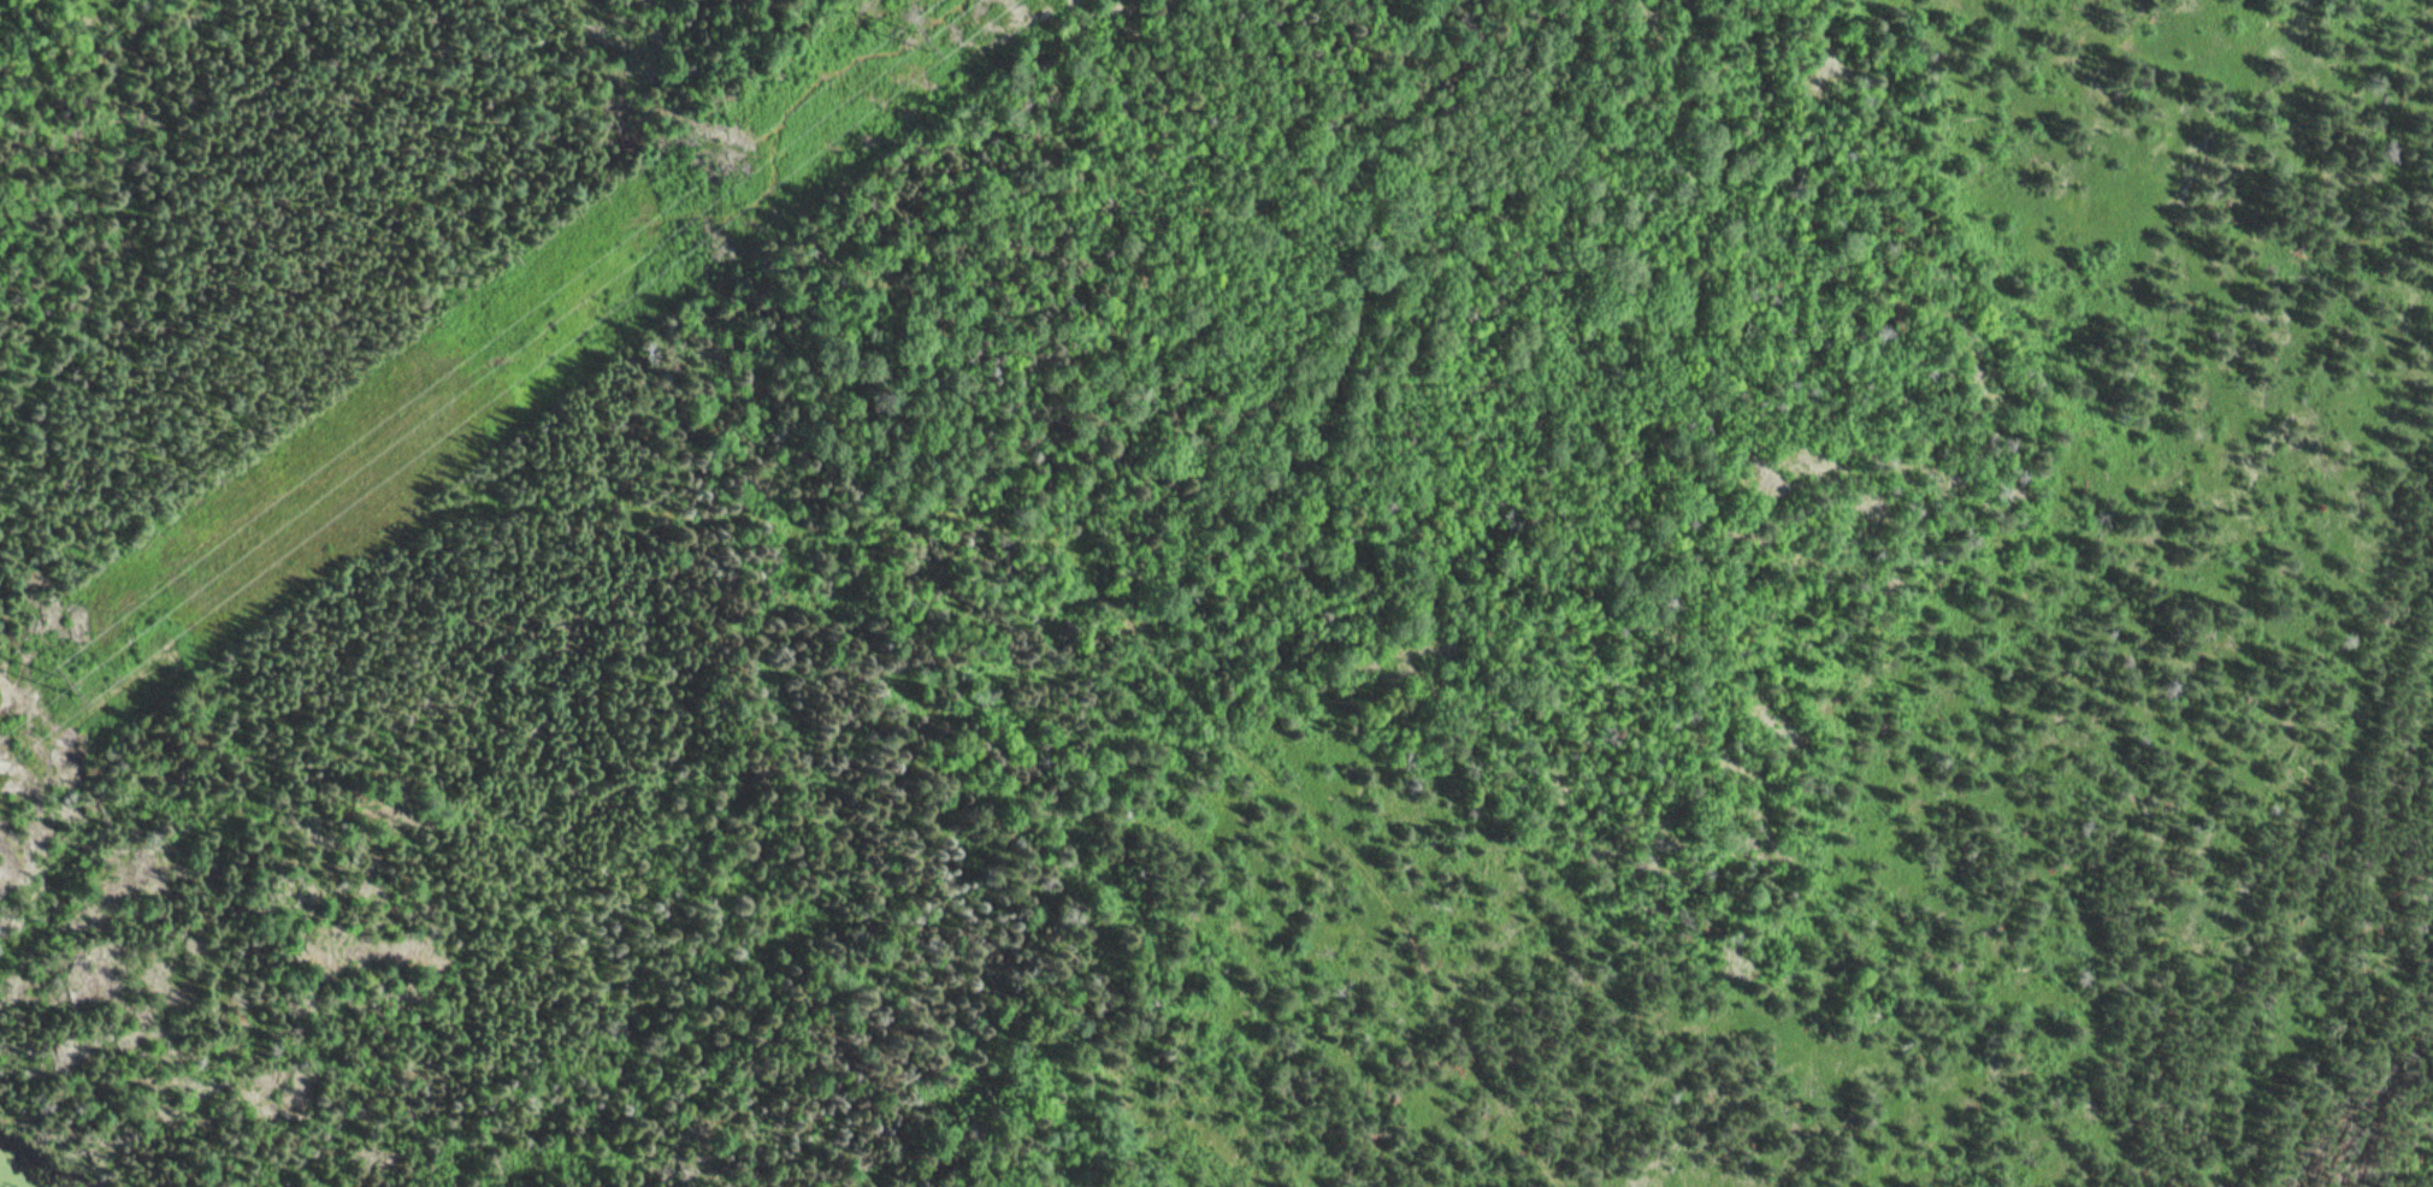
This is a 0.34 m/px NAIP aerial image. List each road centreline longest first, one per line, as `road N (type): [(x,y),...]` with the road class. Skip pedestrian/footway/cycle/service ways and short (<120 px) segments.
road 1 (track): [(1577,1186),(1448,998)]

